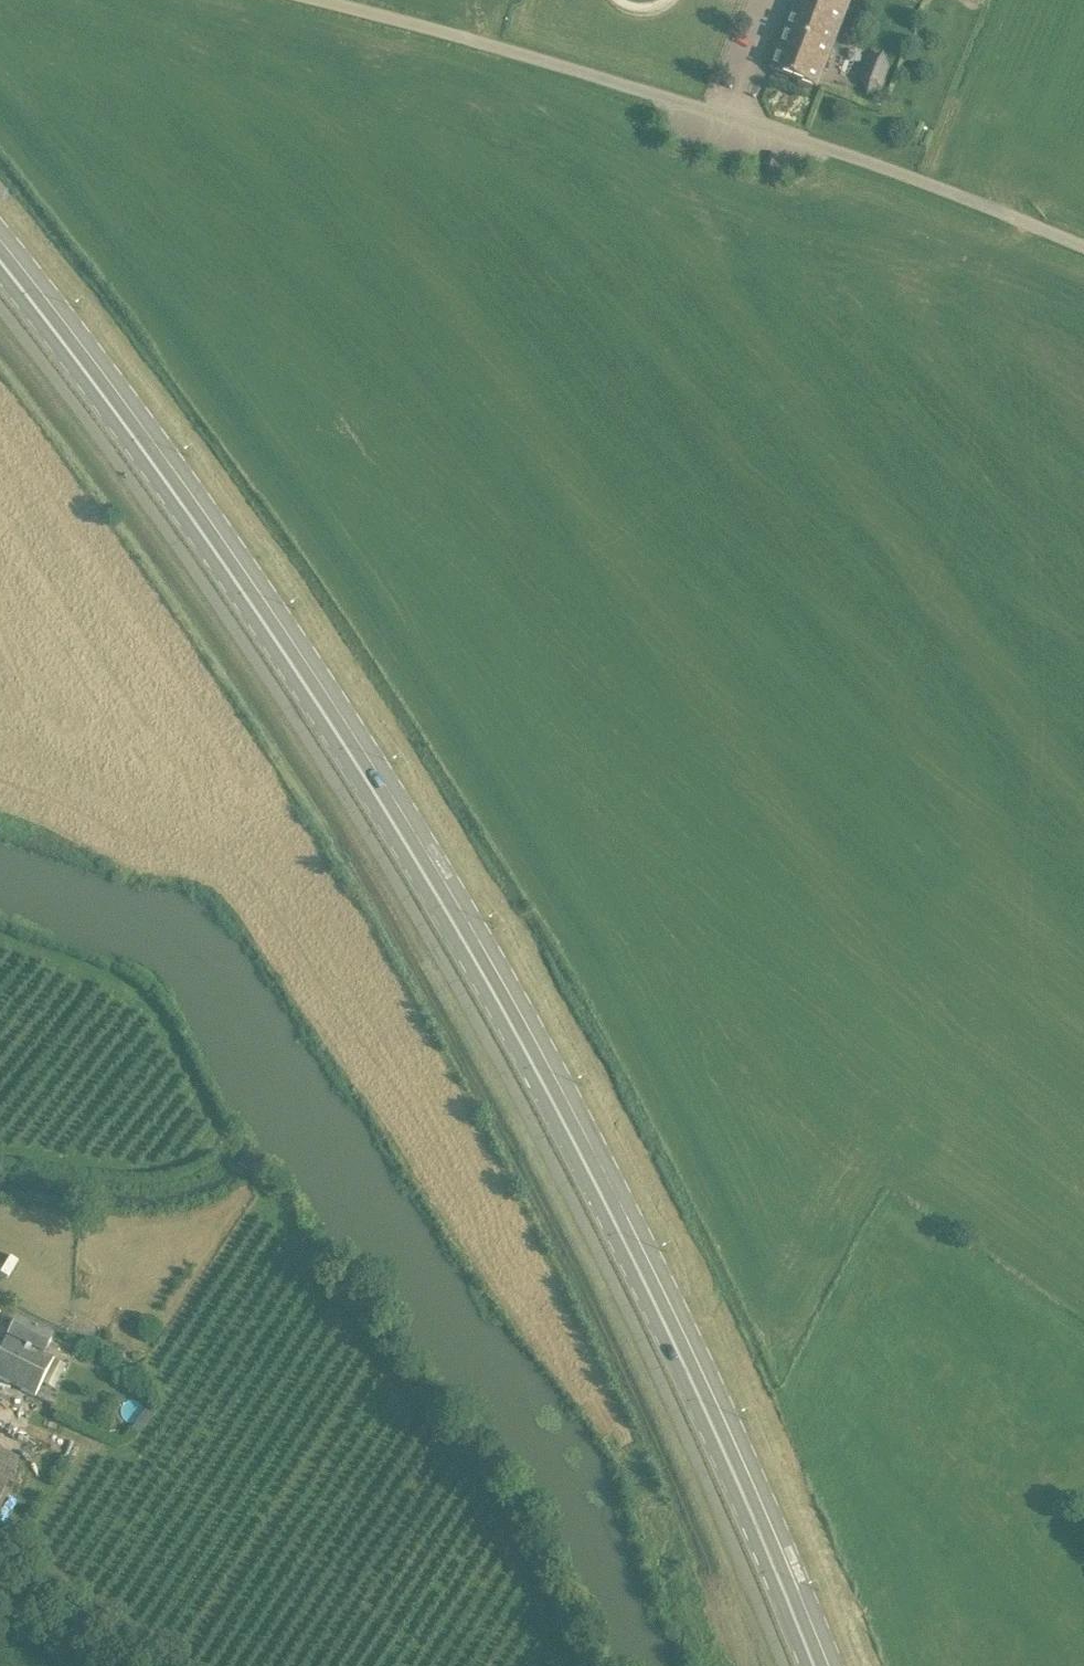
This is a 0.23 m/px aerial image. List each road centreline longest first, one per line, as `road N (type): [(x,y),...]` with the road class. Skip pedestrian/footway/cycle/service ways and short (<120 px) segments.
road 1 (primary): [(815,1665),(618,1225),(367,779),(220,554),(0,262)]
road 2 (unclassified): [(1083,247),(913,178),(634,86),(323,0)]

